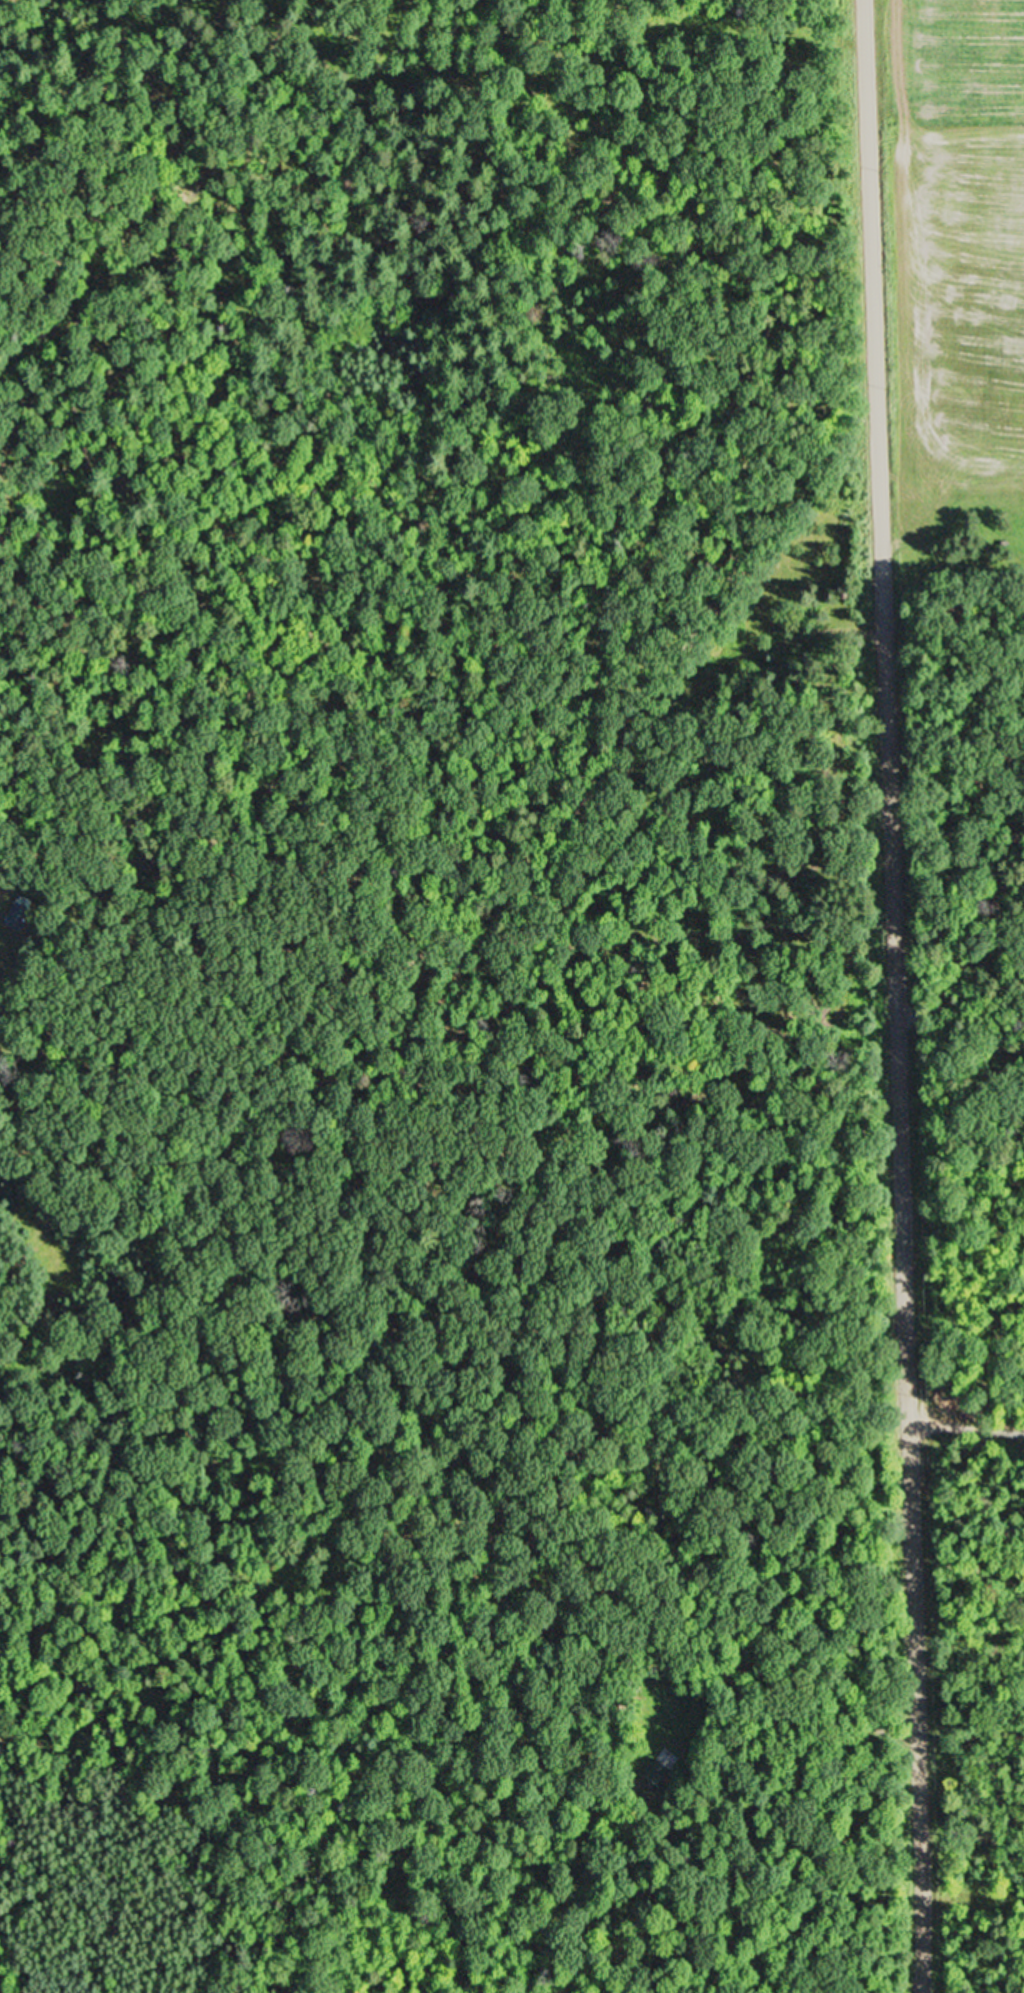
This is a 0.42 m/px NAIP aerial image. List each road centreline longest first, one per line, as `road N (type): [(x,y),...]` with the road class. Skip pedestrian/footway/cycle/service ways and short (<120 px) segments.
road 1 (residential): [(927,1992),(925,1597),(912,1431),(909,993),(916,850),(887,634),(865,0)]

